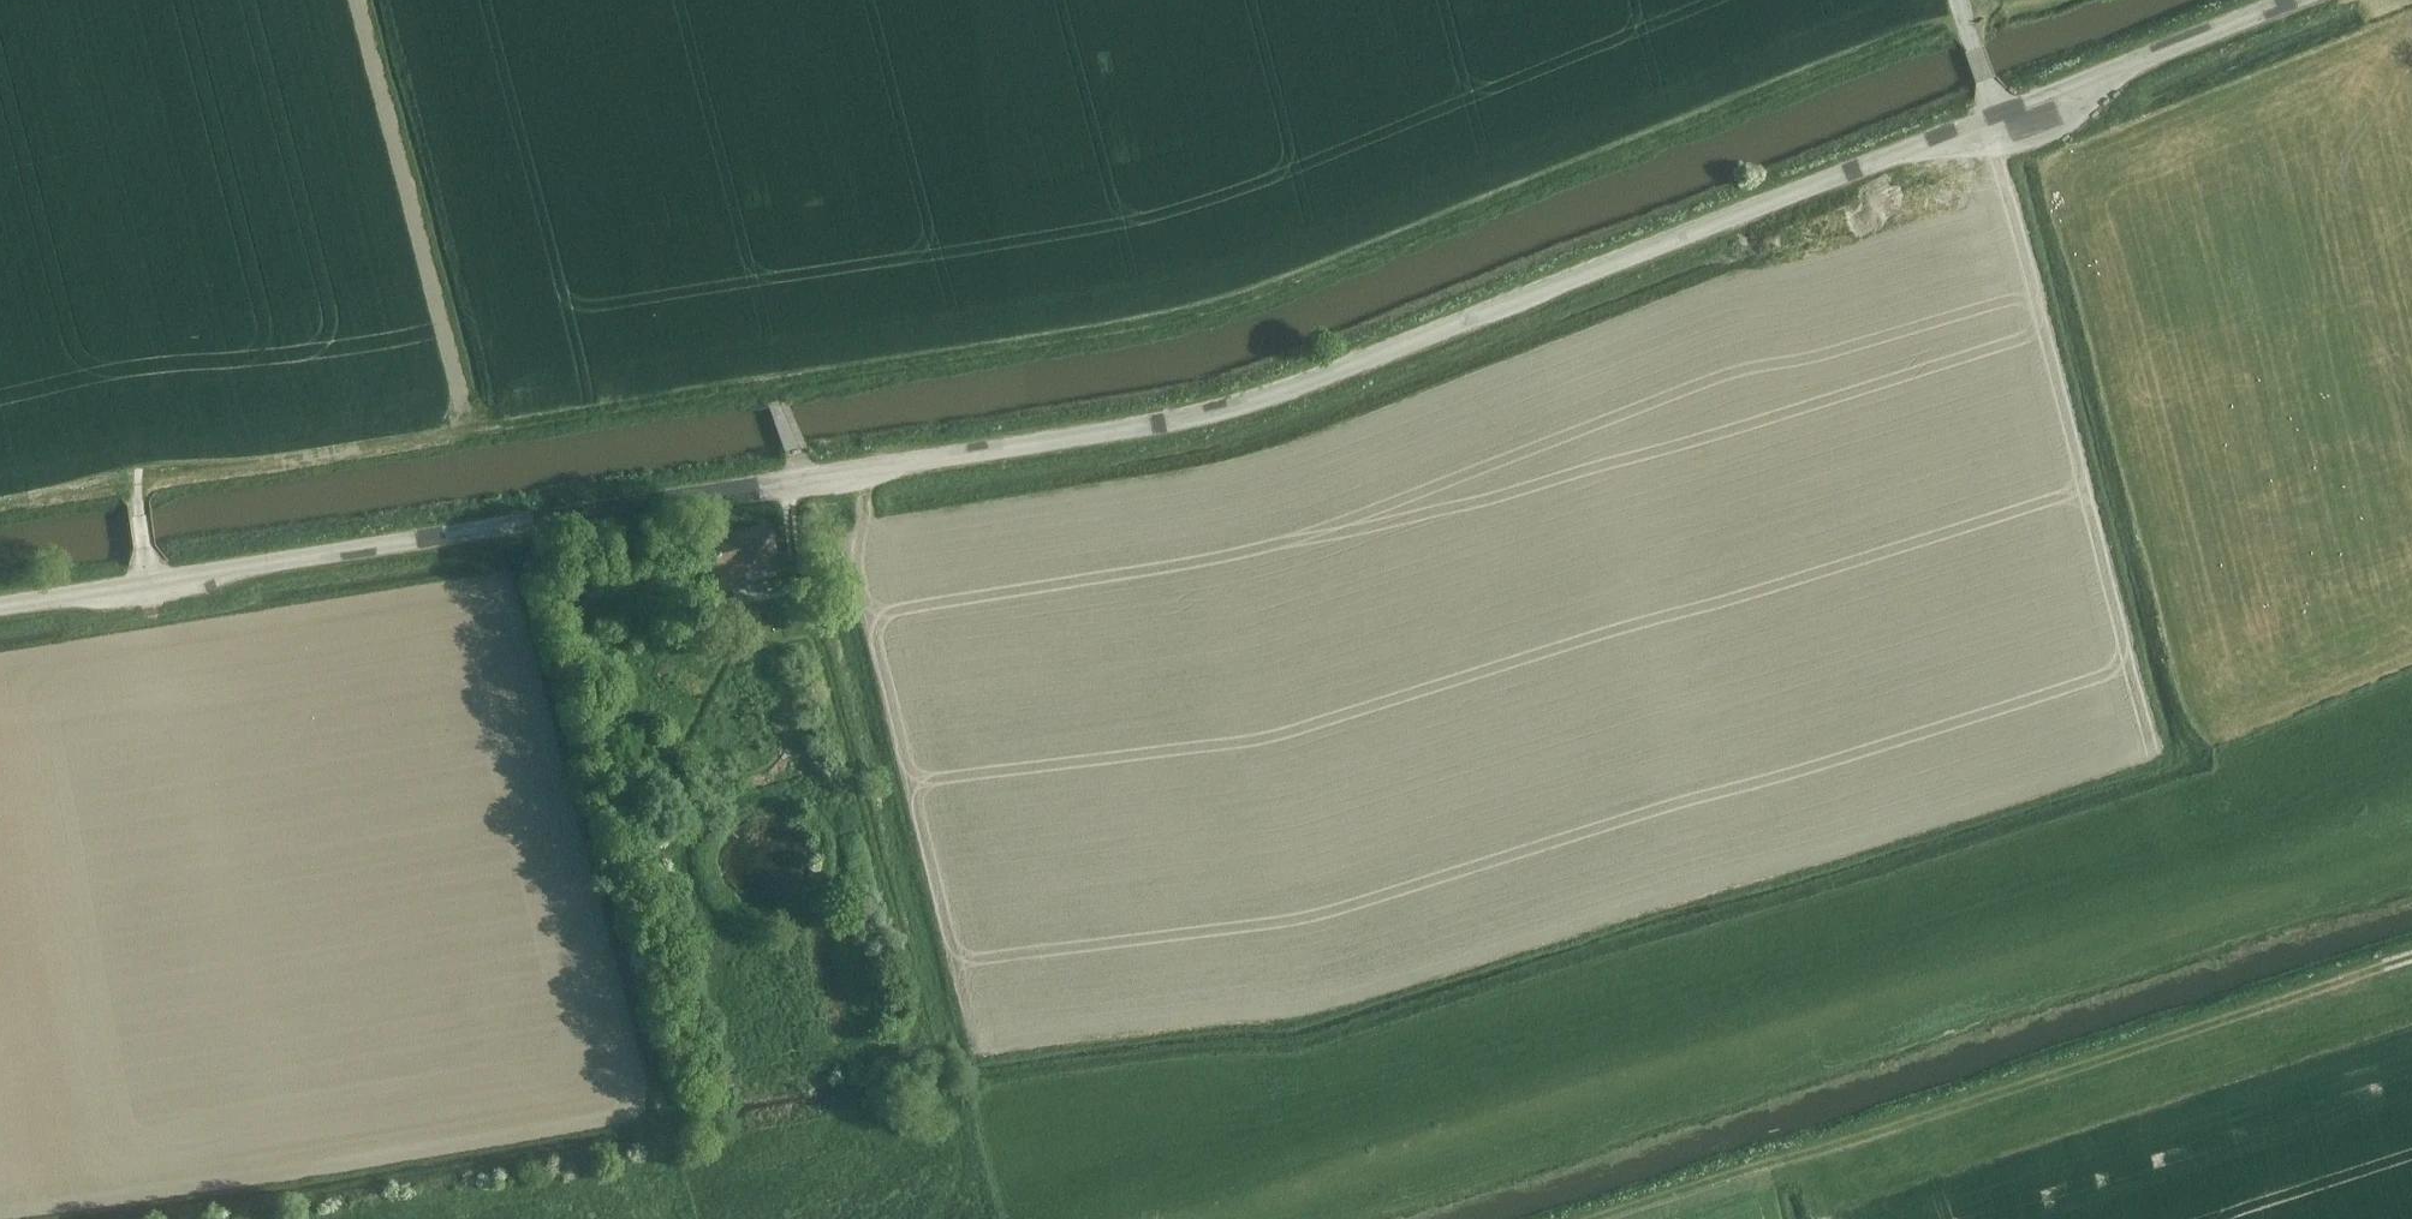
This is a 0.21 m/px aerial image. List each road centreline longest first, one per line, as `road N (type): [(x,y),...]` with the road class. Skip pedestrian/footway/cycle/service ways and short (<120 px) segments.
road 1 (unclassified): [(0,611),(1149,432),(1286,396),(1996,117)]
road 2 (unclassified): [(1996,117),(2297,0)]
road 3 (unclassified): [(1996,117),(1958,0)]

